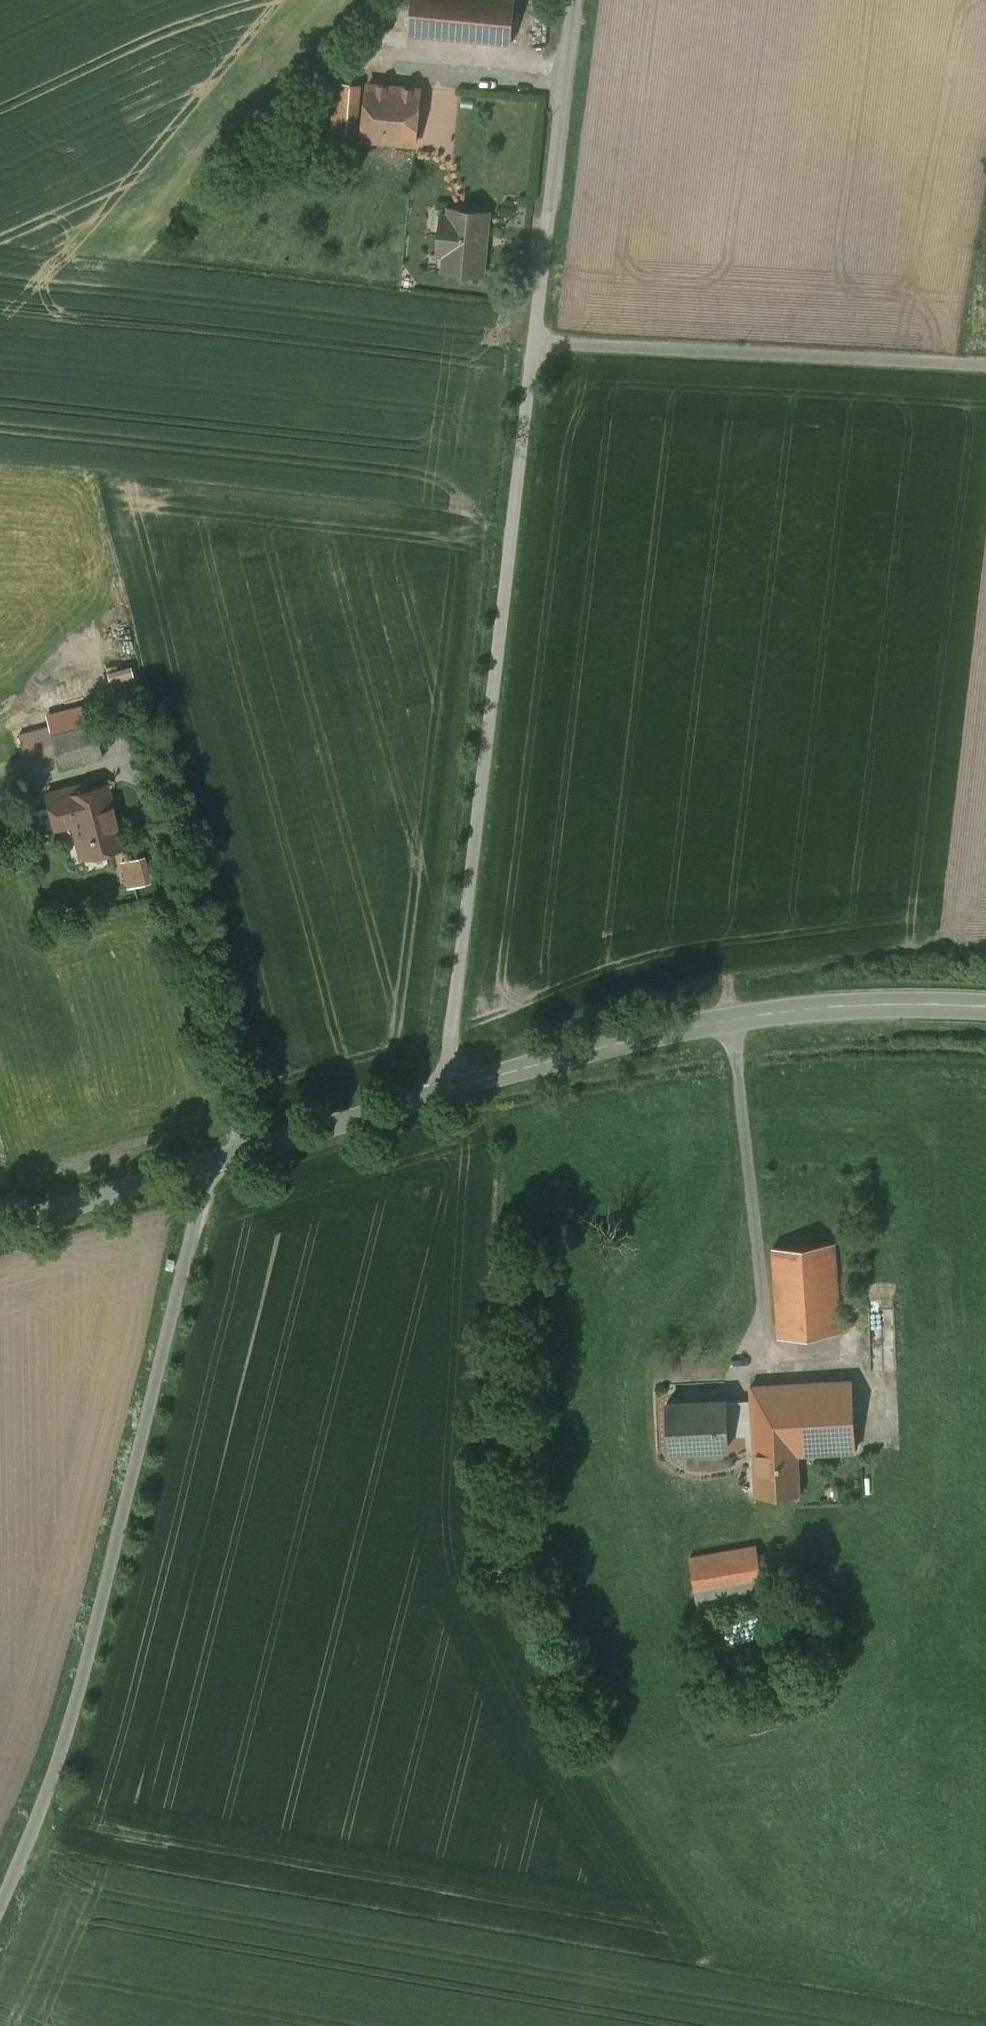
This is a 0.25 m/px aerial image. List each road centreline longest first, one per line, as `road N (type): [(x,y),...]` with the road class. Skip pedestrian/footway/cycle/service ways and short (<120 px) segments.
road 1 (unclassified): [(451,1088),(578,0)]
road 2 (unclassified): [(0,1906),(74,1717),(214,1163)]
road 3 (tertiary): [(985,1006),(876,1003),(701,1024),(451,1088)]
road 4 (tertiary): [(451,1088),(214,1163)]
road 5 (tertiary): [(214,1163),(0,1229)]

